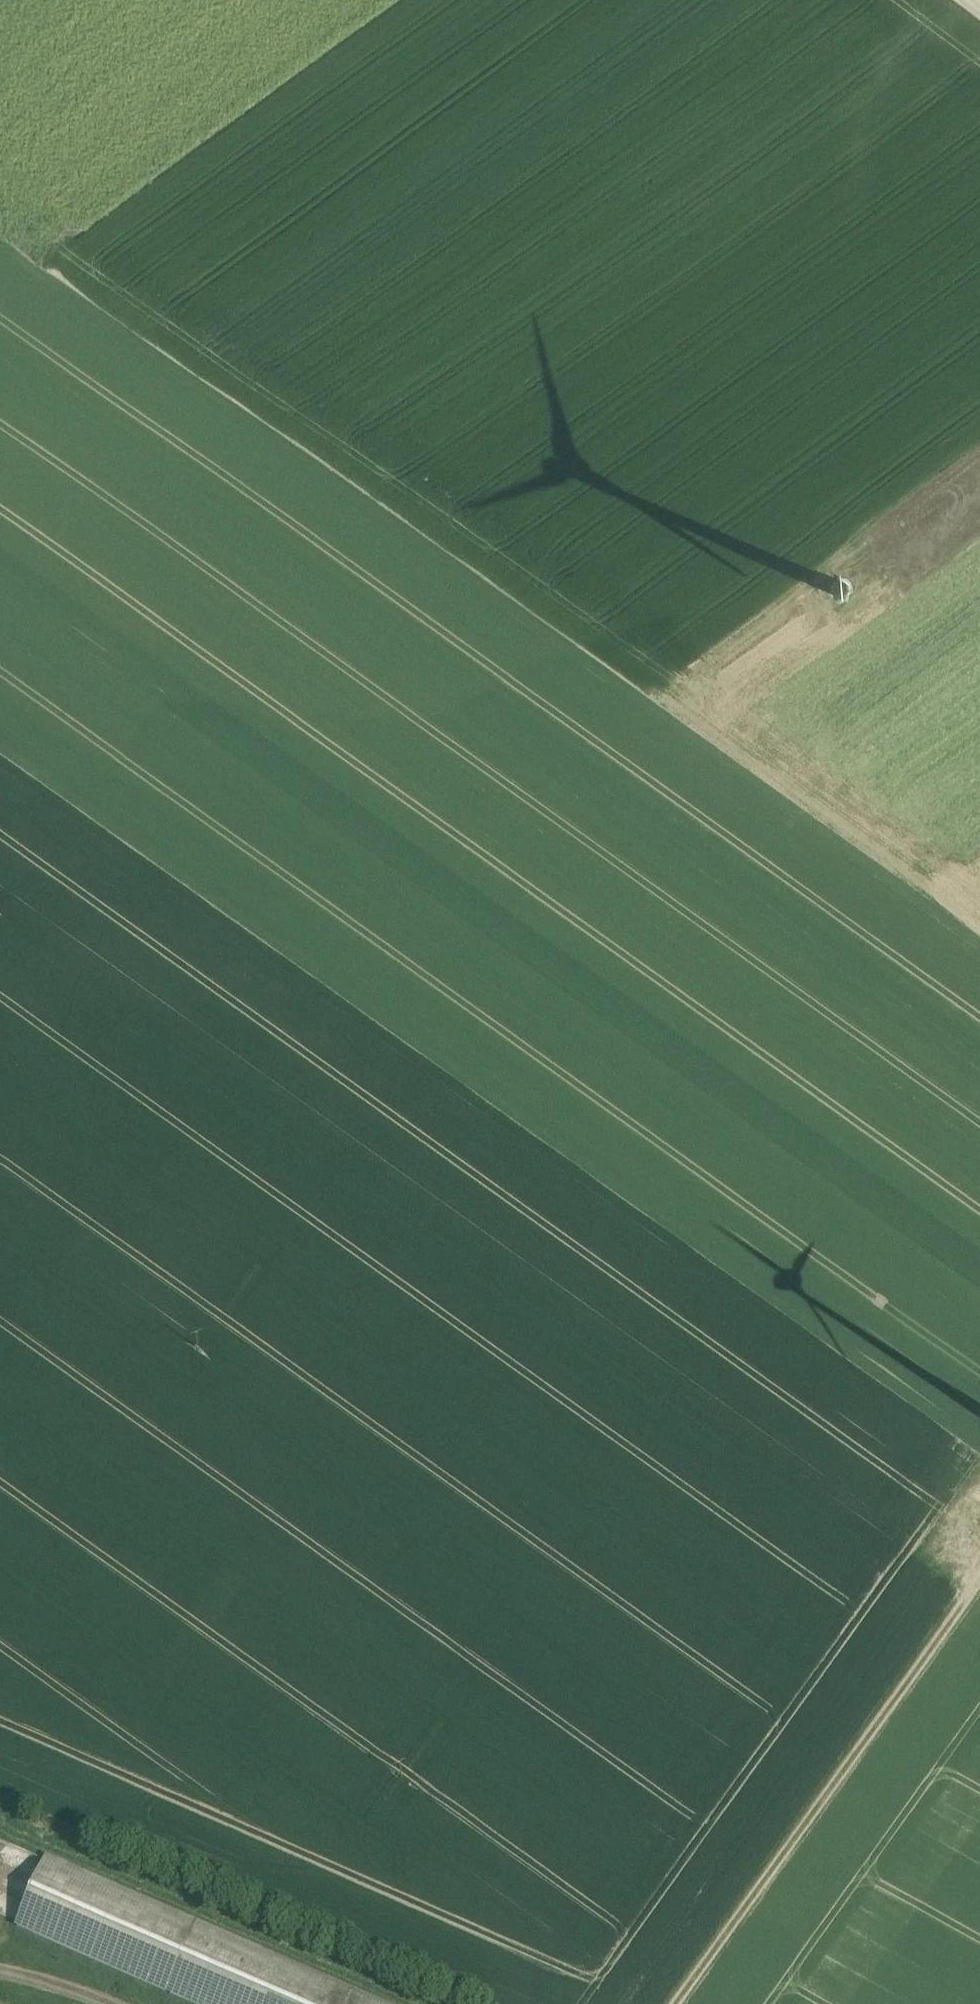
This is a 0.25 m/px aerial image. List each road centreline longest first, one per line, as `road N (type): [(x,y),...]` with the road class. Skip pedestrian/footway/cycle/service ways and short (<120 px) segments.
road 1 (track): [(979,1583),(672,2003)]
road 2 (track): [(979,455),(860,544)]

